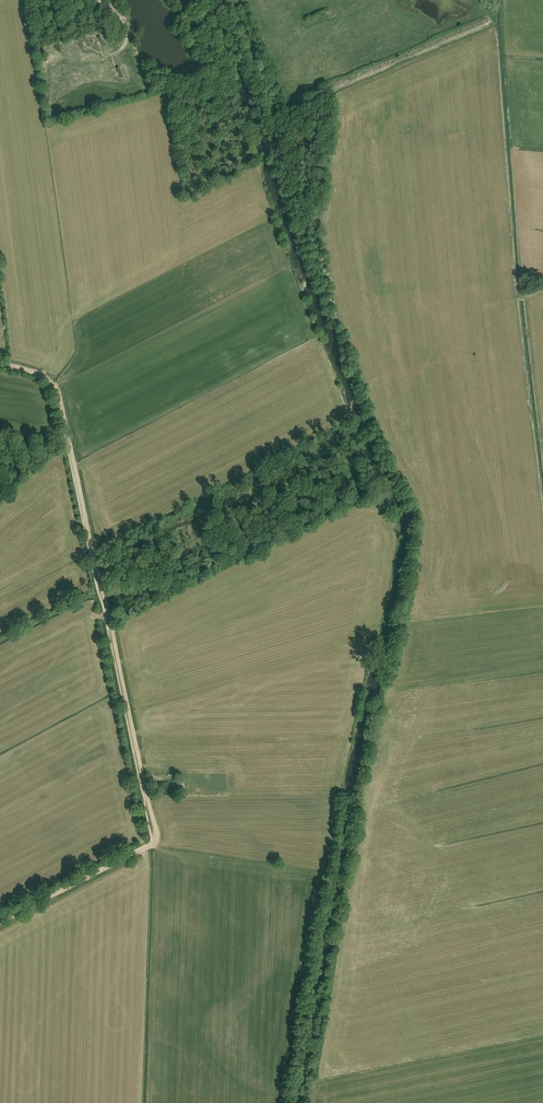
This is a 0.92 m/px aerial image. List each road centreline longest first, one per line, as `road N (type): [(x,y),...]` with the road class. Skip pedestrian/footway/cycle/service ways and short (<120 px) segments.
road 1 (track): [(0,925),(150,847),(156,832),(60,398),(48,379),(0,363)]

